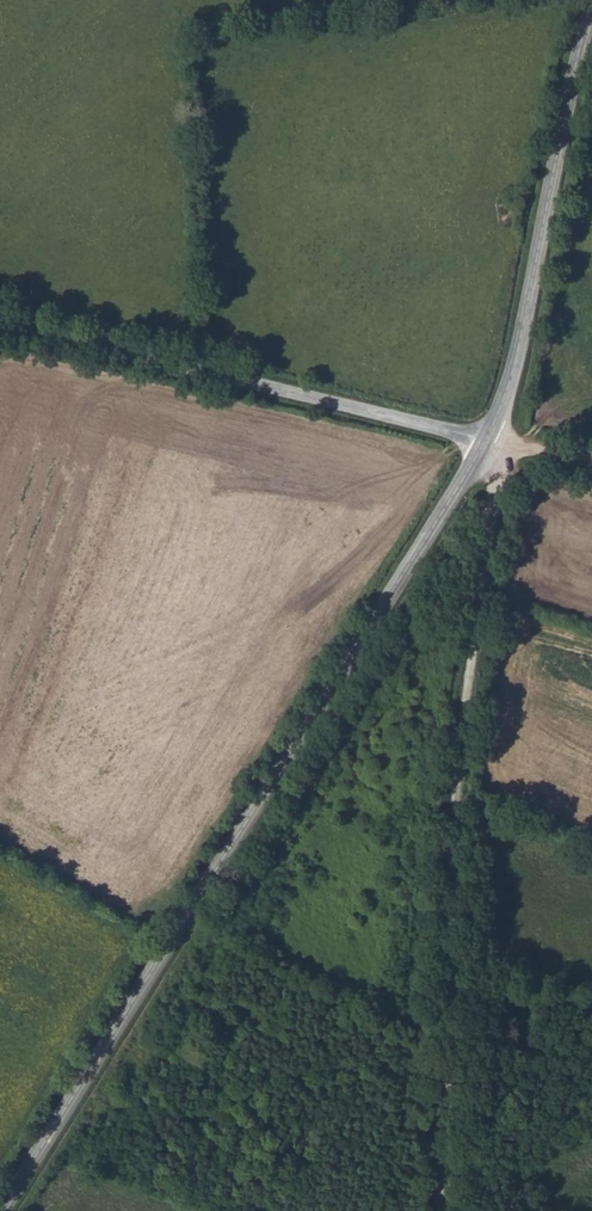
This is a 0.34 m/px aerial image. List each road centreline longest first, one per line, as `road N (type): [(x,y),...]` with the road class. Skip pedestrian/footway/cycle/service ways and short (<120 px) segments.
road 1 (tertiary): [(5,1210),(487,438)]
road 2 (track): [(432,1210),(452,844),(489,568),(487,438)]
road 3 (unclassified): [(0,324),(487,438)]
road 4 (tertiary): [(487,438),(516,357),(591,3)]

